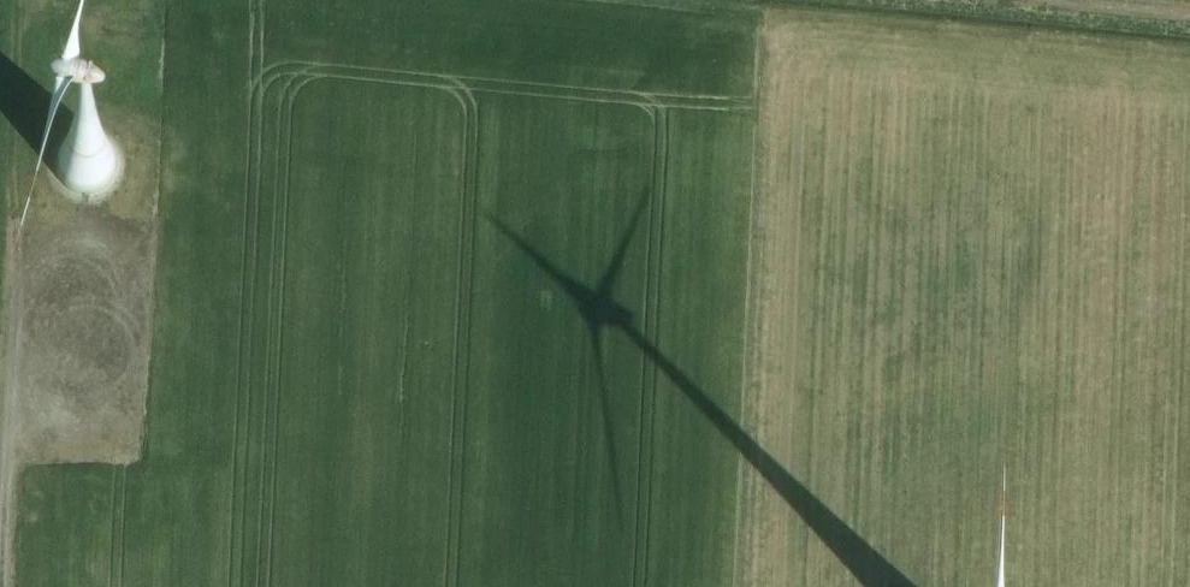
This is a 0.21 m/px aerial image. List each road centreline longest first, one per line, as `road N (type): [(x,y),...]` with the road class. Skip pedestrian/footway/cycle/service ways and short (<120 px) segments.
road 1 (track): [(8,586),(19,397),(82,232)]
road 2 (track): [(1019,0),(1189,15)]

